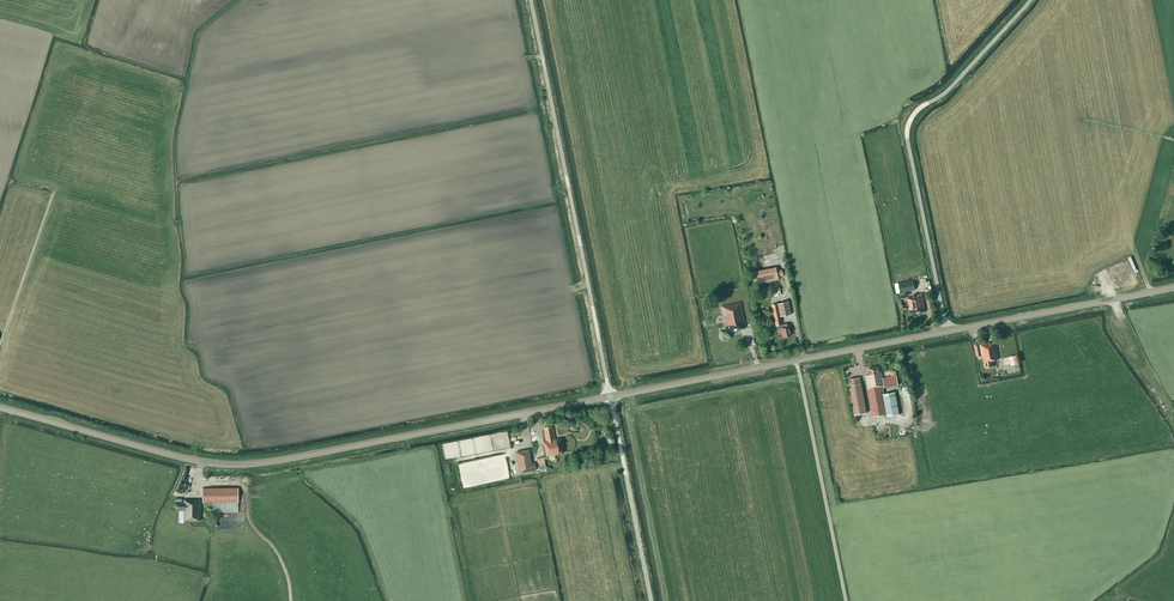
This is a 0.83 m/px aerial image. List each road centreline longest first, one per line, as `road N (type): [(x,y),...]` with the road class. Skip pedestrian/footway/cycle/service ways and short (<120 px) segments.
road 1 (tertiary): [(610,397),(234,465),(0,407)]
road 2 (unclassified): [(610,397),(531,0)]
road 3 (unclassified): [(947,332),(907,129),(1031,0)]
road 4 (tertiary): [(610,397),(947,332)]
road 5 (track): [(796,361),(846,600)]
road 6 (tertiary): [(1173,287),(947,332)]
road 7 (unclassified): [(651,600),(610,397)]

